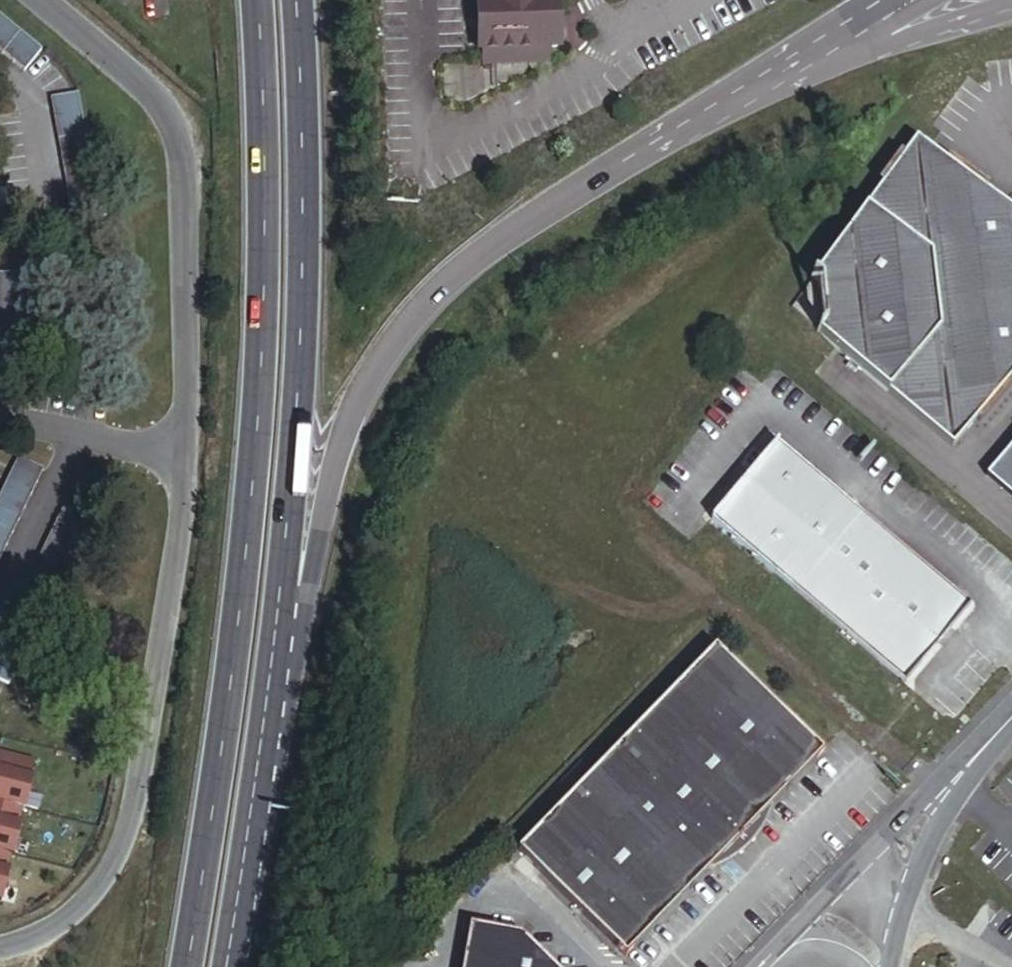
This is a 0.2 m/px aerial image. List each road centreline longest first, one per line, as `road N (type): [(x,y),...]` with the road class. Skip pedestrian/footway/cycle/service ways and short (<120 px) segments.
road 1 (residential): [(42,0),(159,101),(187,168),(188,460),(144,731),(112,863),(65,918),(0,947)]
road 2 (primary): [(256,0),(262,113),(255,459),(188,966)]
road 3 (secondary): [(240,882),(336,474),(351,420),(384,355),(432,294),(498,240),(656,141)]
road 4 (primary): [(240,882),(297,400),(296,0)]
road 5 (secondary): [(656,141),(880,0)]
road 6 (unclassified): [(939,794),(891,829),(764,966)]
road 7 (secondary): [(810,76),(1011,7)]
road 8 (residential): [(0,597),(79,431)]
road 9 (unclassified): [(939,794),(887,966)]
road 10 (secondary): [(656,141),(810,76)]
road 11 (unclassified): [(810,76),(931,0)]

